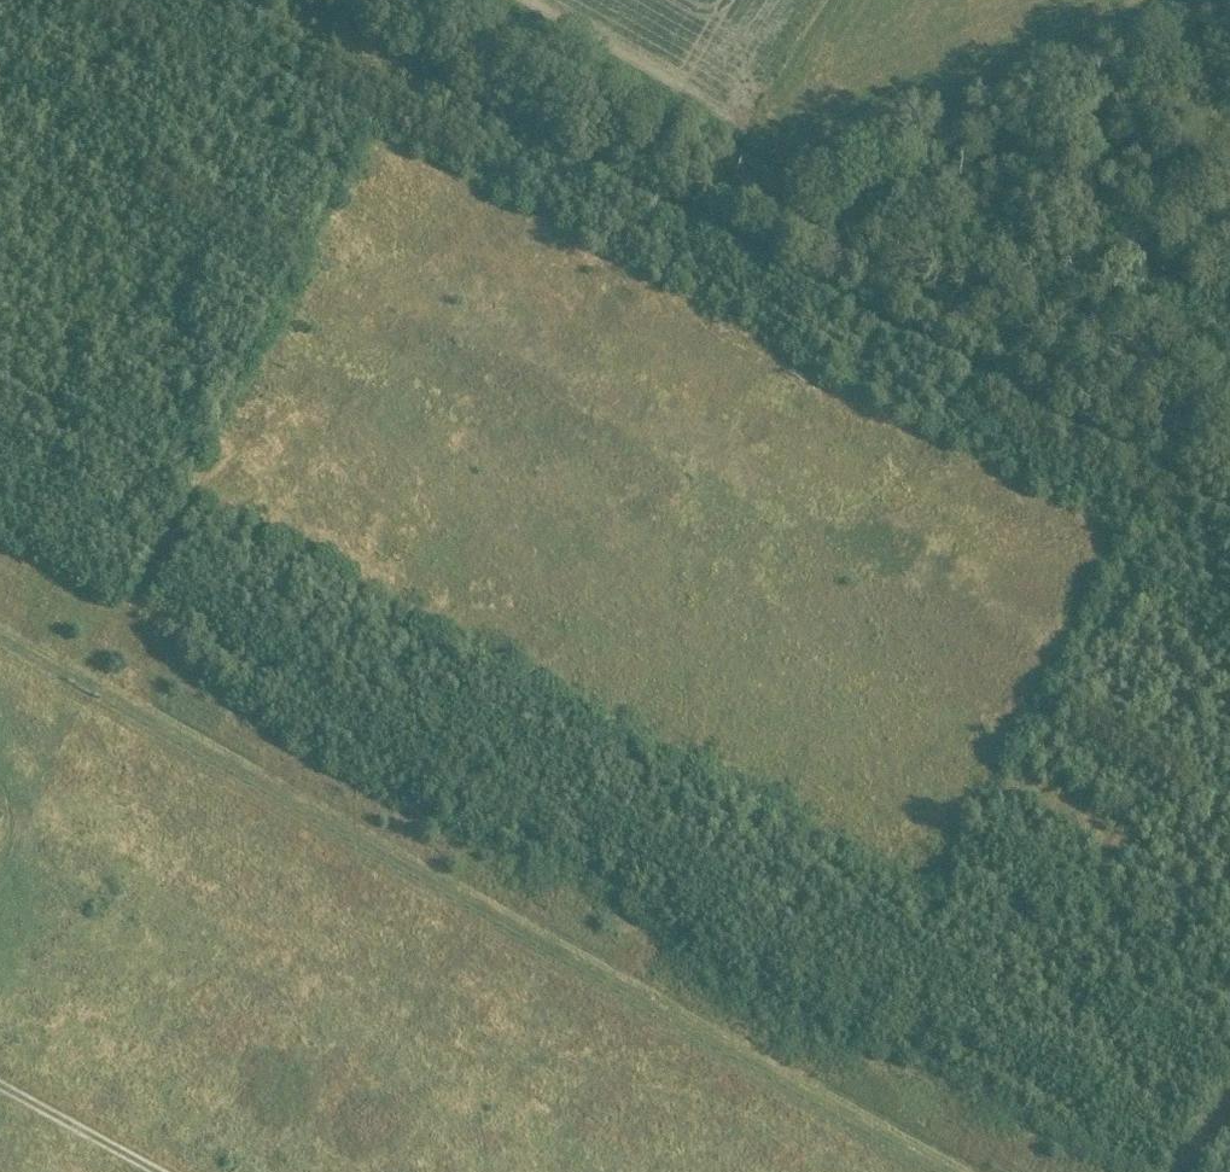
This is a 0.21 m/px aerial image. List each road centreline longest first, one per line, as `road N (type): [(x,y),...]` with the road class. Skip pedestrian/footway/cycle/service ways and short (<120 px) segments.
road 1 (track): [(158,1171),(0,1085)]

